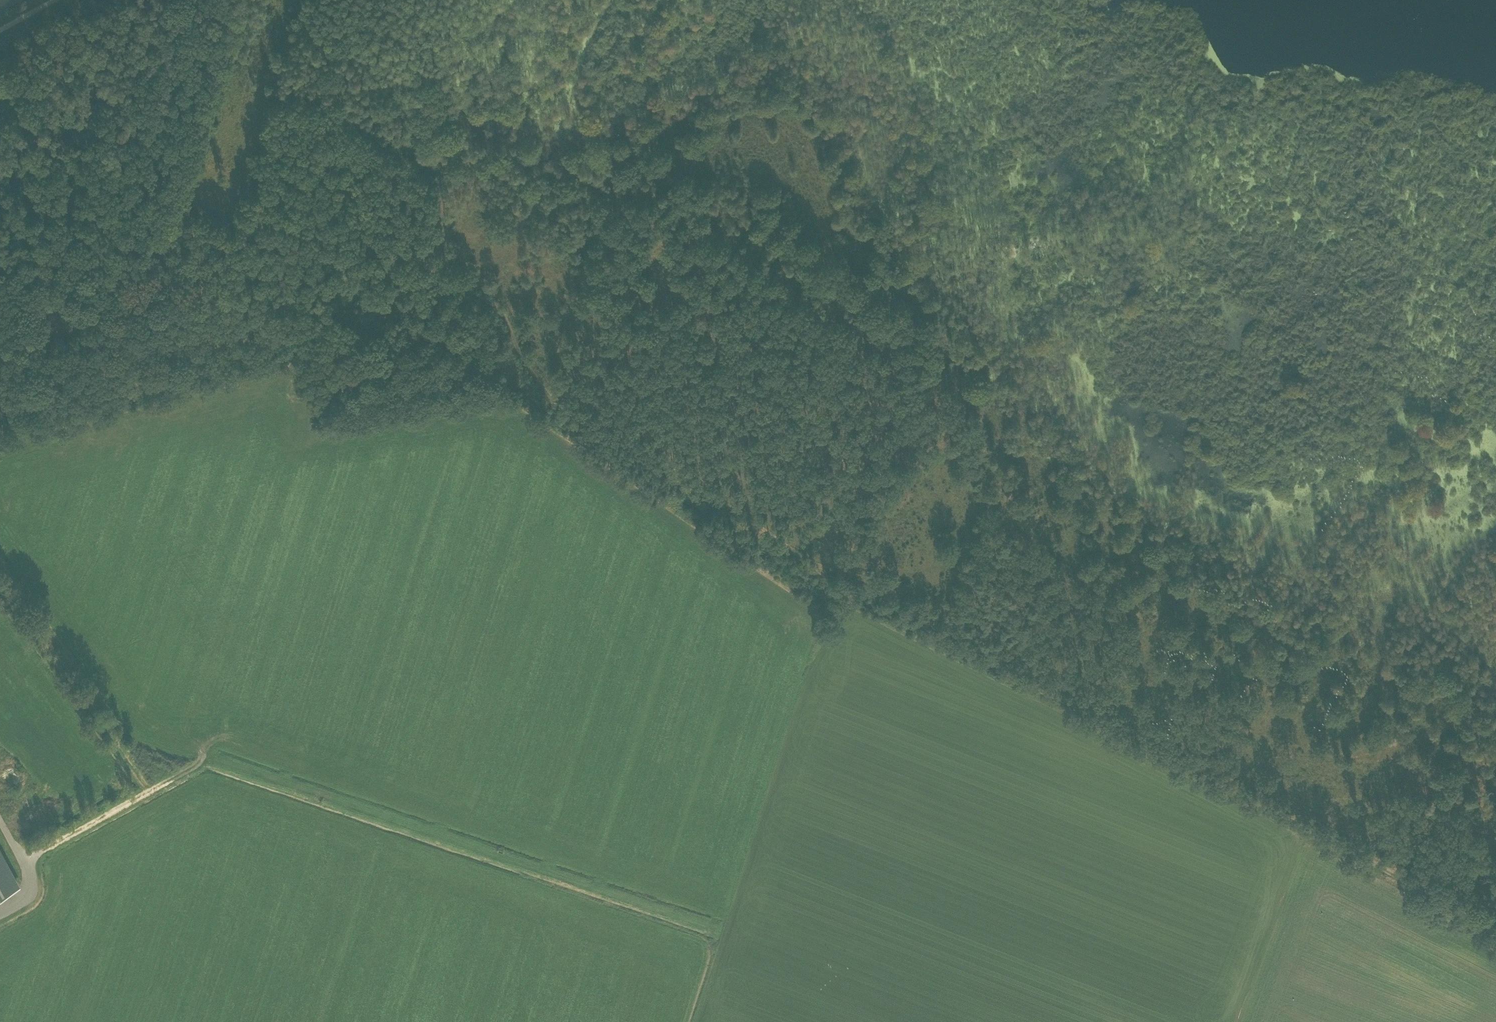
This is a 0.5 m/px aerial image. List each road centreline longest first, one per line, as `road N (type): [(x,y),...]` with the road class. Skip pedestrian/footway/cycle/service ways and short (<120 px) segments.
road 1 (track): [(0,183),(87,118),(125,107),(174,202),(475,298),(517,320),(569,394),(815,567),(842,600),(1495,929)]

